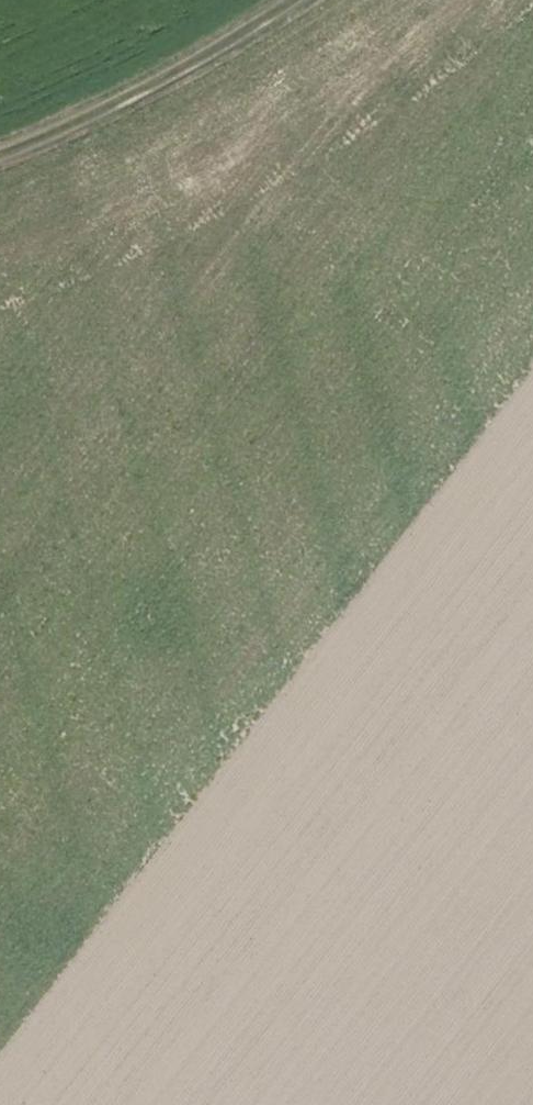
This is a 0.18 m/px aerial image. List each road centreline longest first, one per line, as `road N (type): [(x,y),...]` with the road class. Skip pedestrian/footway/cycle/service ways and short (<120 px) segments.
road 1 (track): [(0,150),(300,0)]

